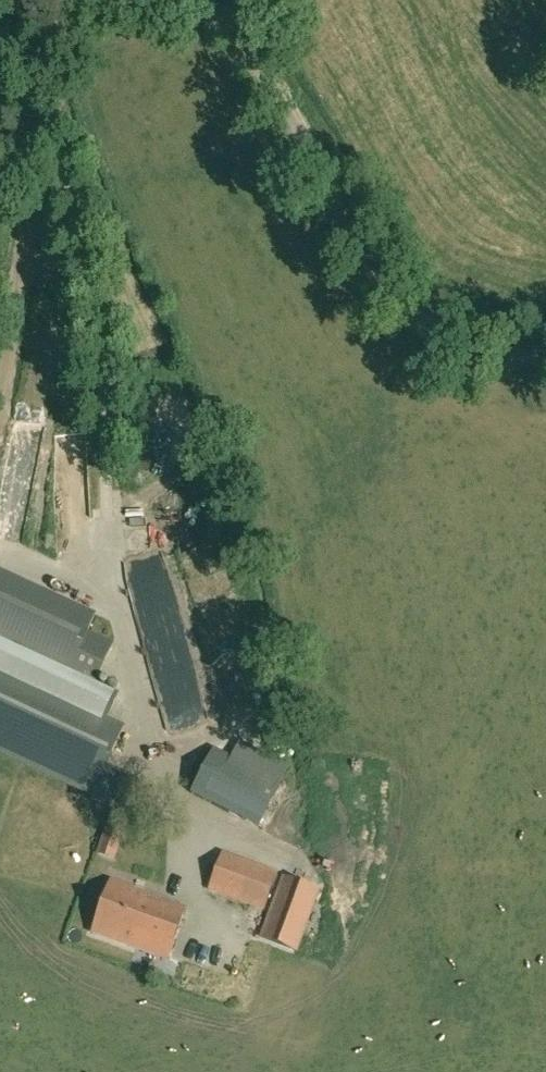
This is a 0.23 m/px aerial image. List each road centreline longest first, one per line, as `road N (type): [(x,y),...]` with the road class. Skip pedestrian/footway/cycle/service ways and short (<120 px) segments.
road 1 (unclassified): [(545,361),(465,342),(404,315),(265,74),(239,39),(174,0)]
road 2 (track): [(43,118),(0,346)]

